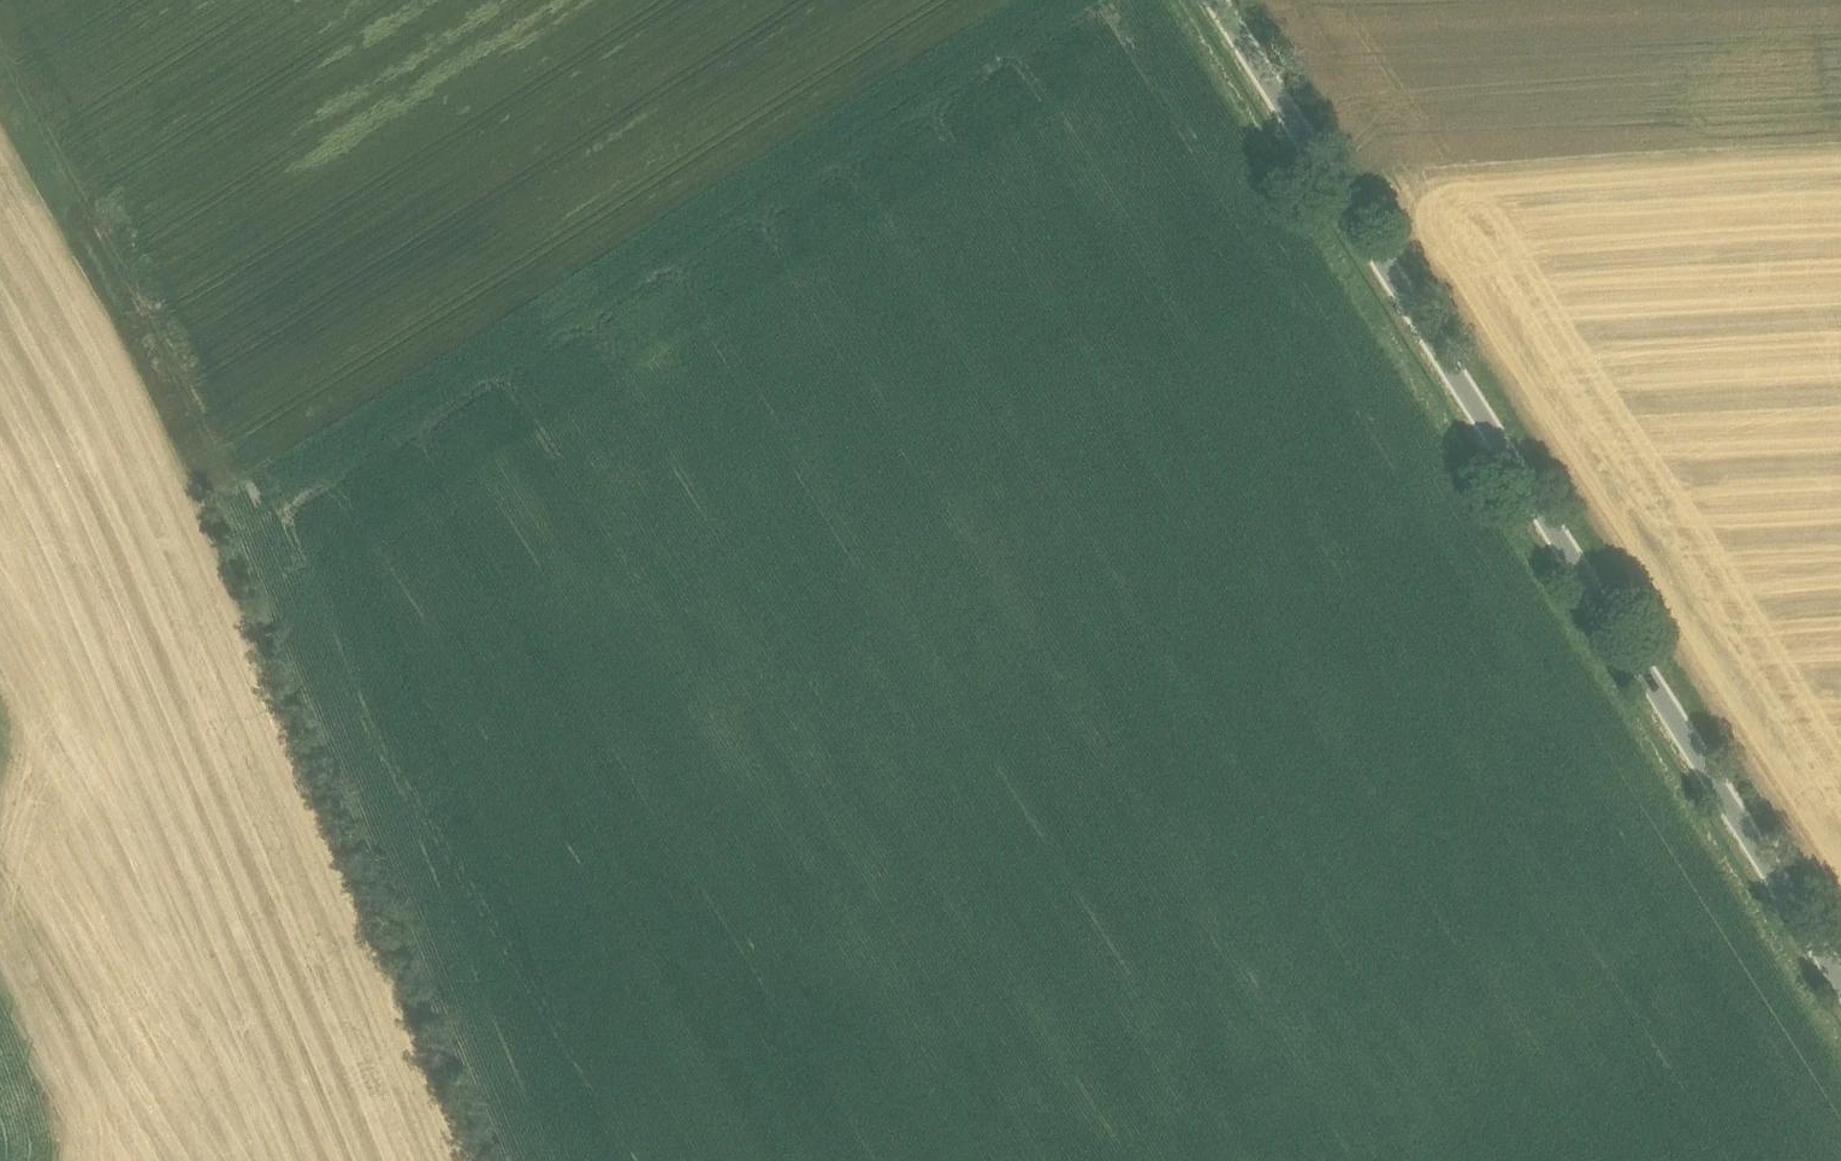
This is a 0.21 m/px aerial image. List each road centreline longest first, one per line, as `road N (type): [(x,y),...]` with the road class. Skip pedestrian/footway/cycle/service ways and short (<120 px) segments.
road 1 (unclassified): [(1840,998),(1202,0)]

